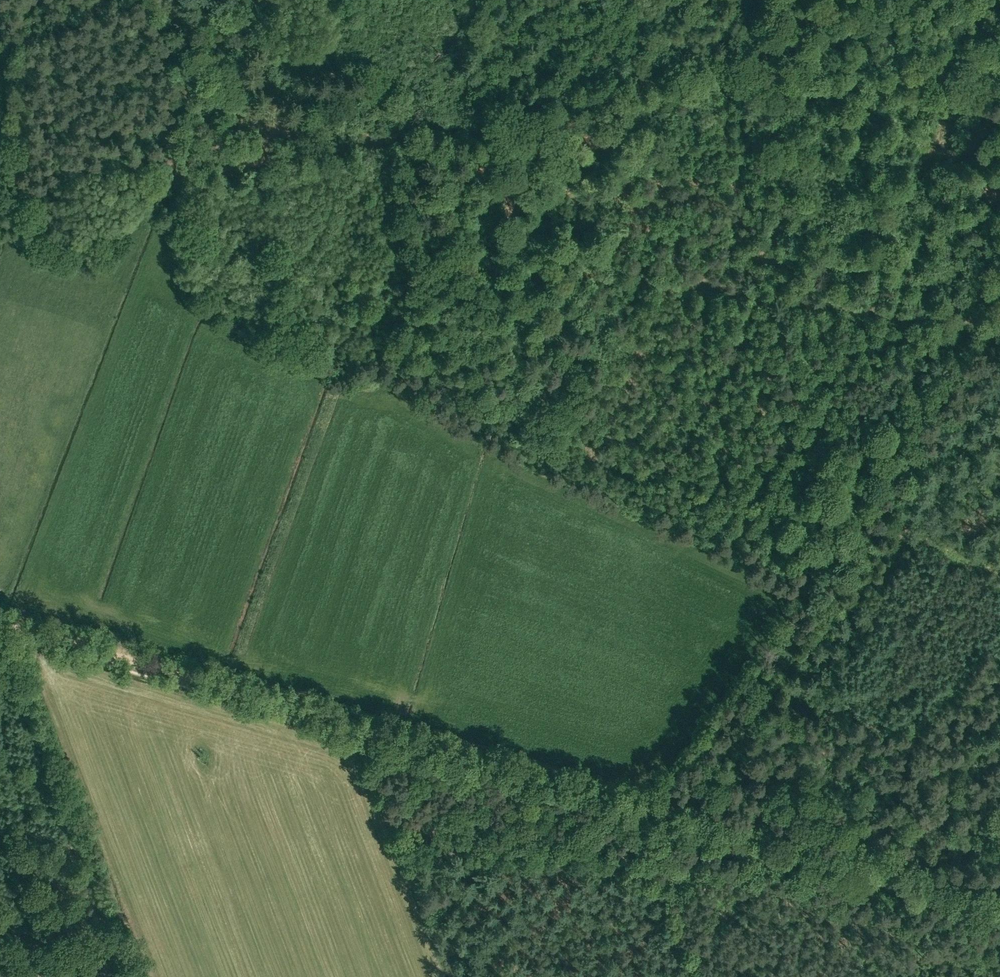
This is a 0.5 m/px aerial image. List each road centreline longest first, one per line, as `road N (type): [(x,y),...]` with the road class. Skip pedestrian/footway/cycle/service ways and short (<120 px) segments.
road 1 (track): [(999,910),(0,624)]
road 2 (track): [(999,335),(656,819)]

